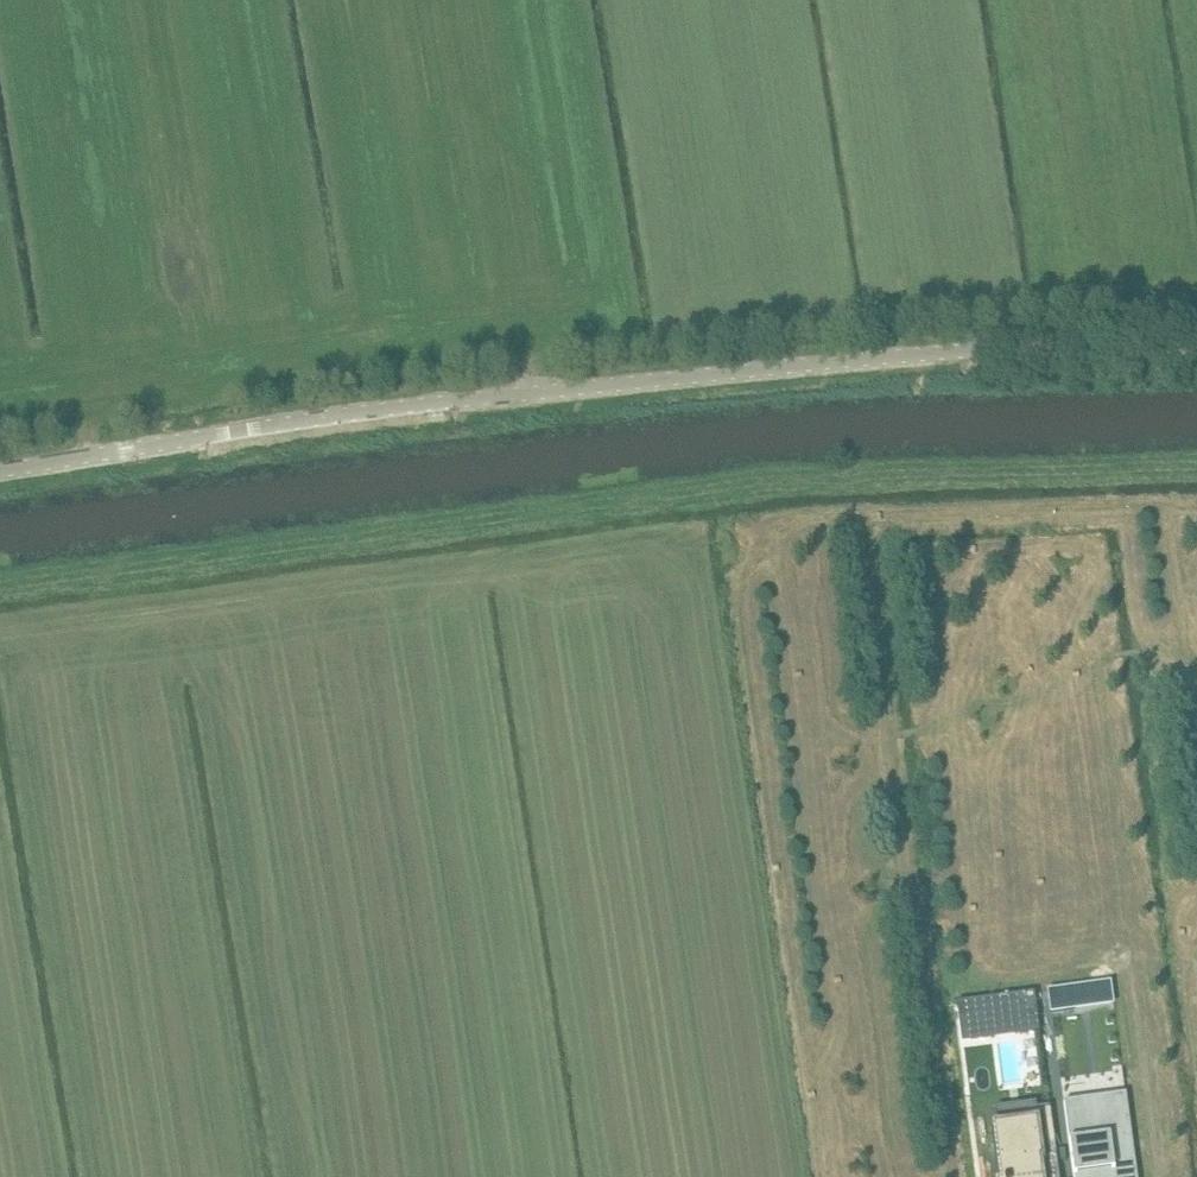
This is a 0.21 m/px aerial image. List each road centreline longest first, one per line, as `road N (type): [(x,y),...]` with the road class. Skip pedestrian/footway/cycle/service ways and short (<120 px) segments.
road 1 (unclassified): [(0,470),(413,405),(1196,331)]

